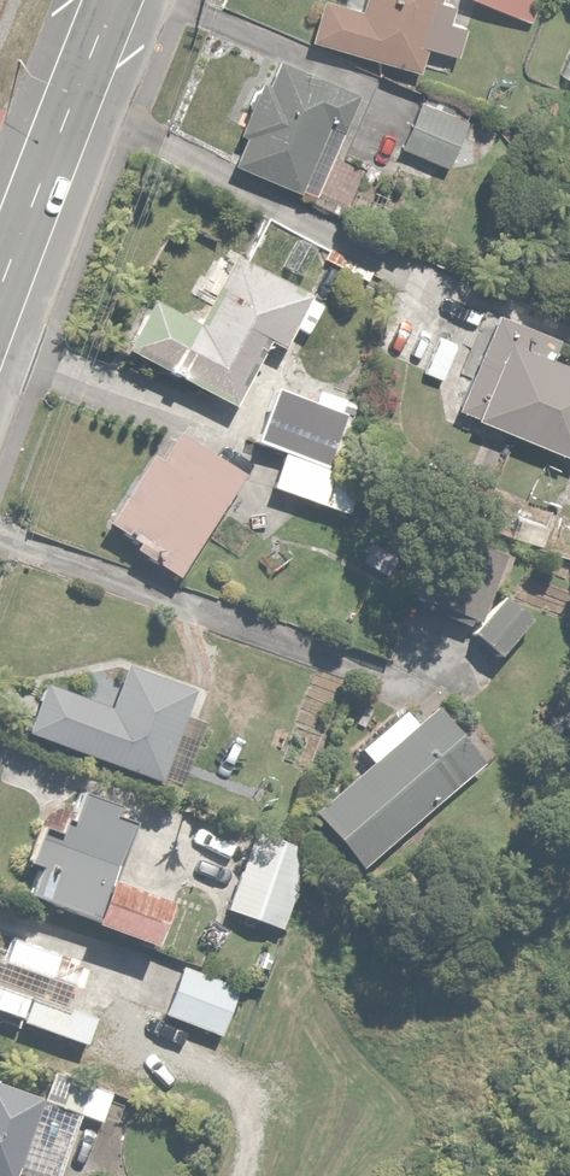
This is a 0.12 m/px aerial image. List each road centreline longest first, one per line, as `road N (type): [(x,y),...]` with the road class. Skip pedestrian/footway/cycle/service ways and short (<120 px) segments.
road 1 (primary): [(0,294),(113,0)]

